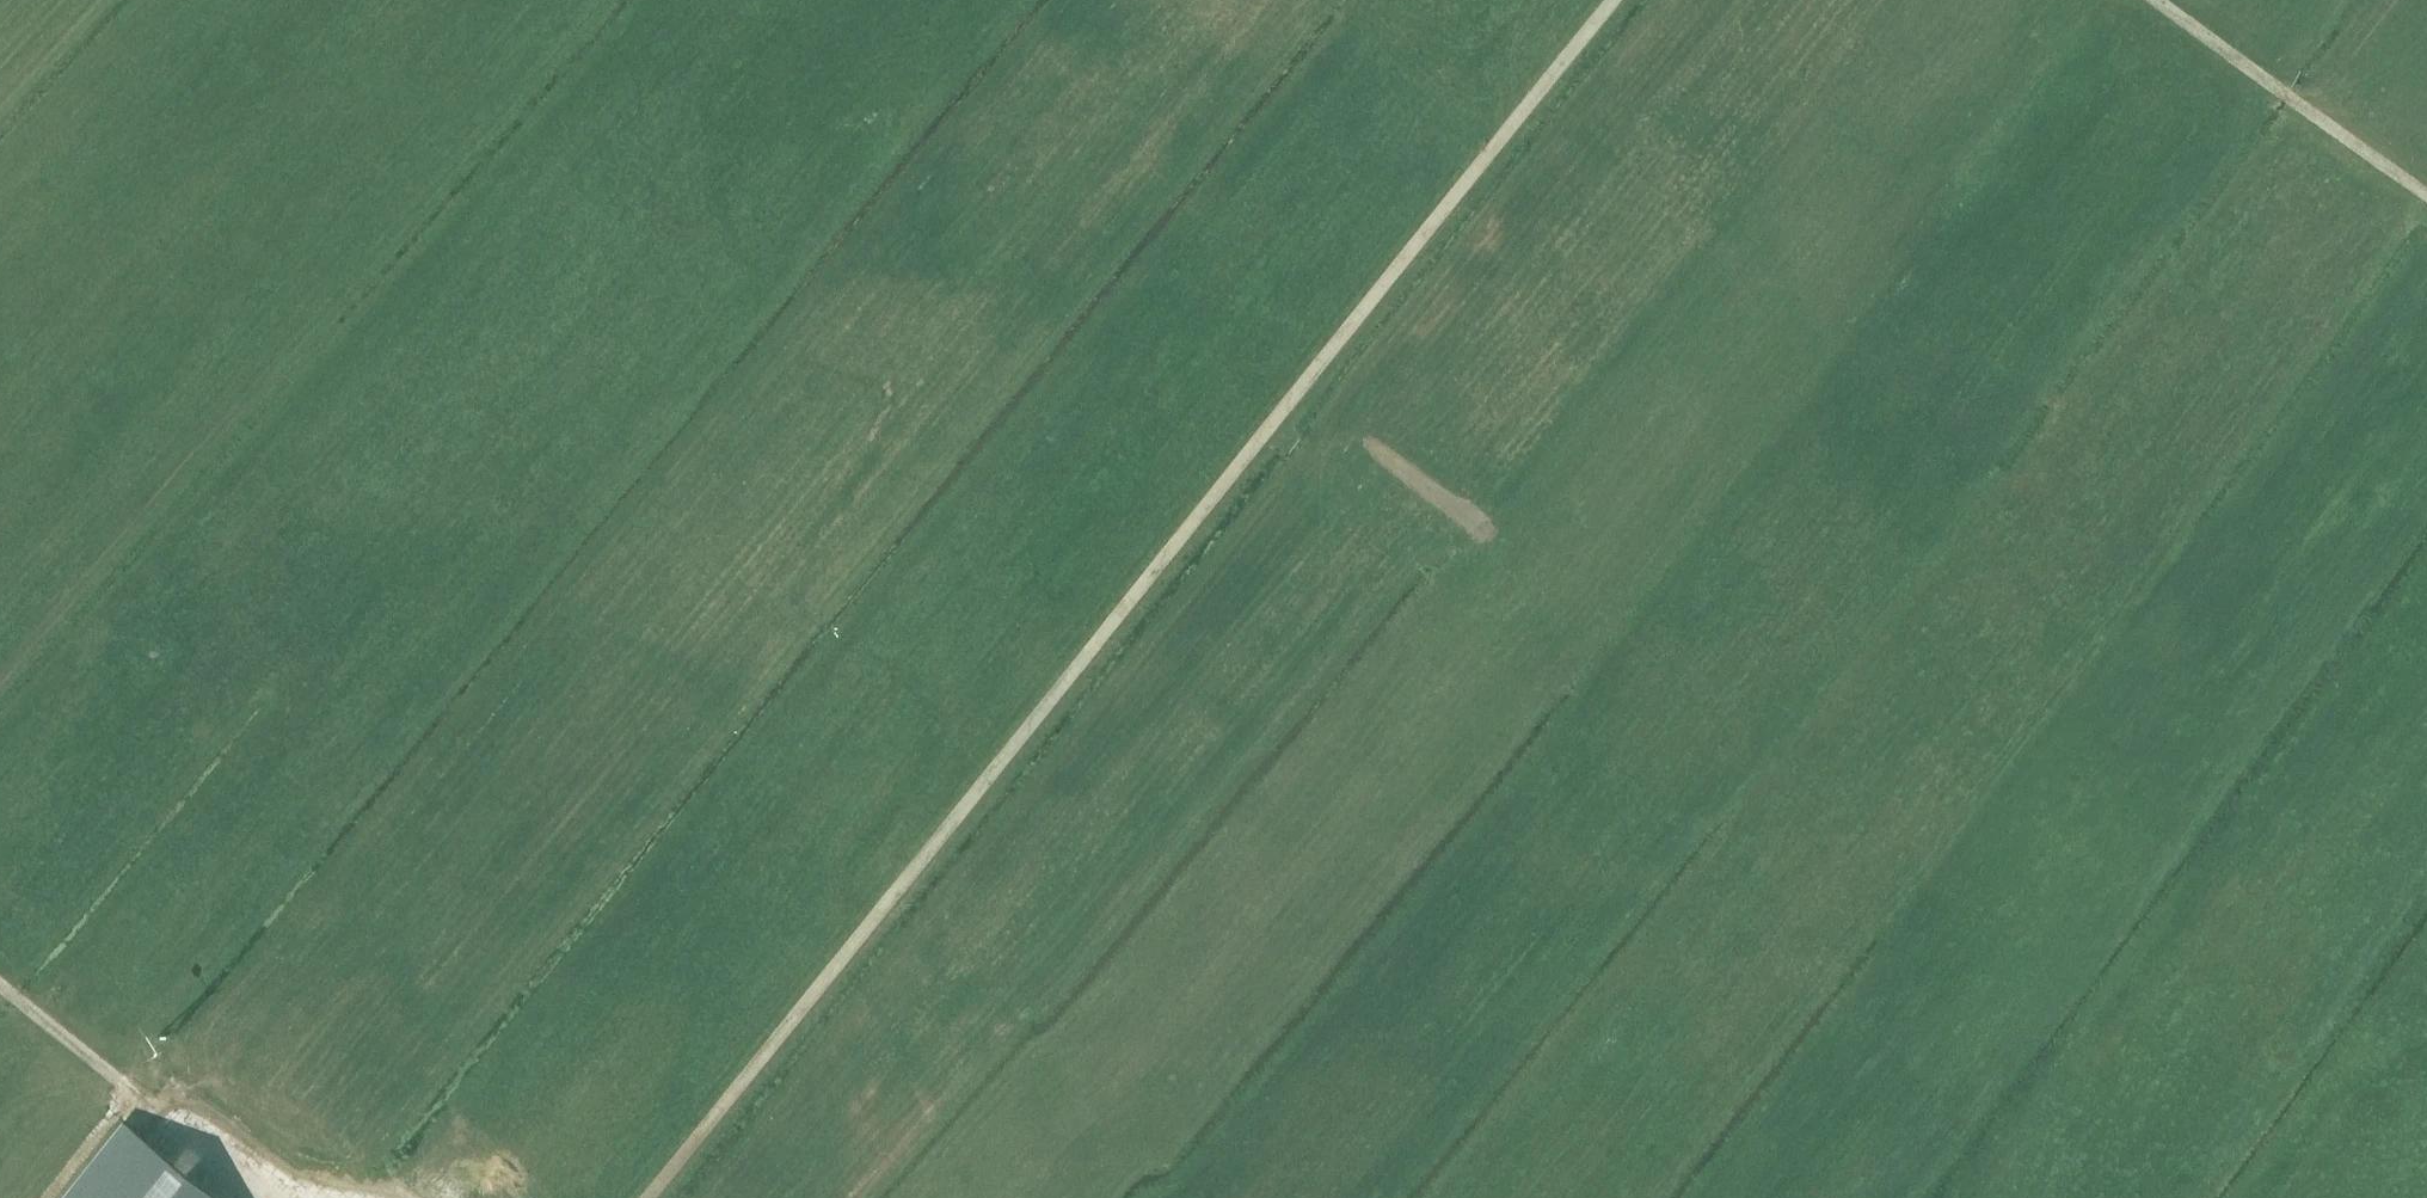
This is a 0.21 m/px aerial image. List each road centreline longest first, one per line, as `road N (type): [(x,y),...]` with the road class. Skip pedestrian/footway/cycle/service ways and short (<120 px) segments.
road 1 (track): [(1614,0),(651,1197)]
road 2 (track): [(0,985),(269,1197)]
road 3 (track): [(2426,194),(2157,0)]

